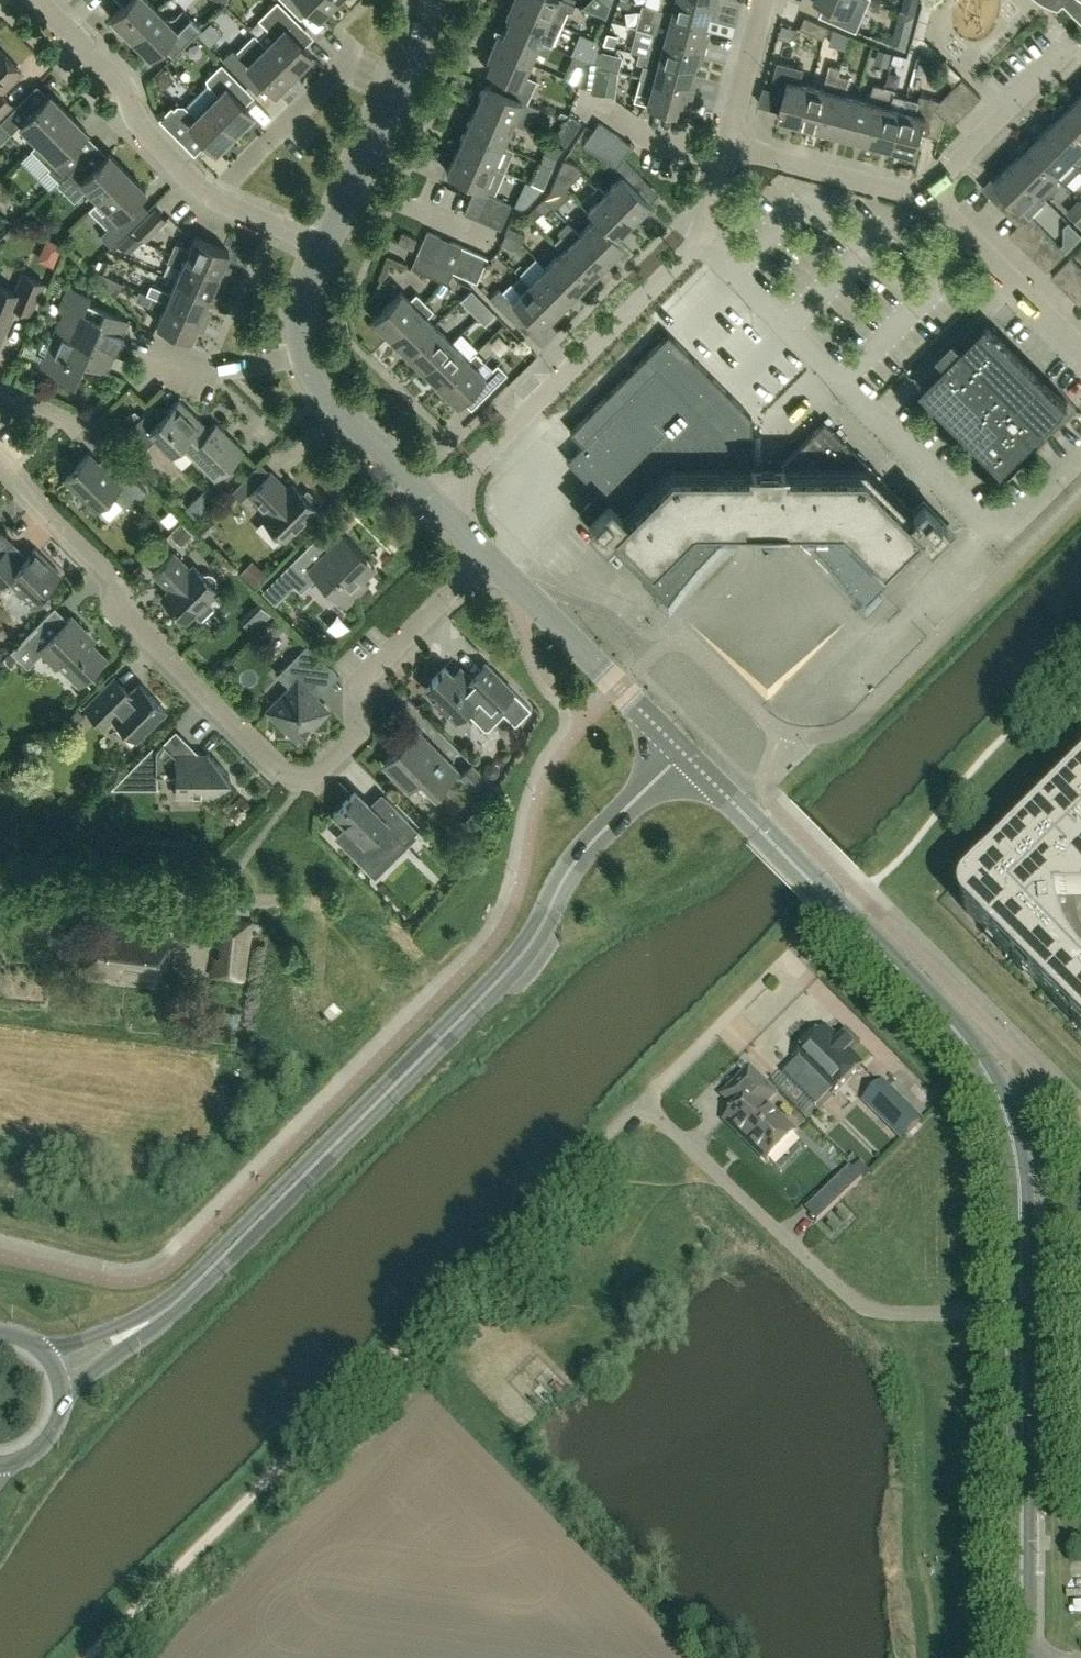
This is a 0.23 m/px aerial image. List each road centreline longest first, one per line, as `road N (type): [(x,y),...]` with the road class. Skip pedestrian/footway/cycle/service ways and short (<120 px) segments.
road 1 (tertiary): [(53,1369),(184,1295),(516,961),(585,849),(683,753)]
road 2 (track): [(85,1657),(642,1102)]
road 3 (residential): [(487,556),(359,683),(359,735),(303,780),(283,773),(117,608),(111,569),(0,462)]
road 4 (tertiary): [(1021,1314),(1016,1163),(987,1066),(948,1013),(683,753)]
road 5 (unclassified): [(1021,1314),(896,1312),(859,1302),(642,1102)]
road 6 (residential): [(437,504),(685,256),(707,219),(723,160)]
road 7 (tertiary): [(1023,1657),(1021,1314)]
road 8 (unclassified): [(0,880),(288,904)]
road 9 (unclassified): [(683,753),(487,556)]
road 10 (residential): [(218,199),(153,144),(117,80),(34,0)]
road 11 (unclassified): [(327,249),(419,35),(425,0)]
road 12 (residential): [(924,196),(1080,355)]
road 13 (residential): [(924,196),(1072,43)]
road 14 (residential): [(924,196),(726,150)]
road 15 (unclassified): [(437,504),(319,385),(305,357)]
road 16 (residential): [(218,199),(352,55)]
road 17 (residential): [(305,357),(204,374),(152,348)]
road 18 (residential): [(580,100),(643,138),(723,160)]
road 19 (residential): [(726,150),(765,0)]
road 20 (tertiary): [(0,1460),(24,1453),(50,1431),(60,1399),(53,1369)]

